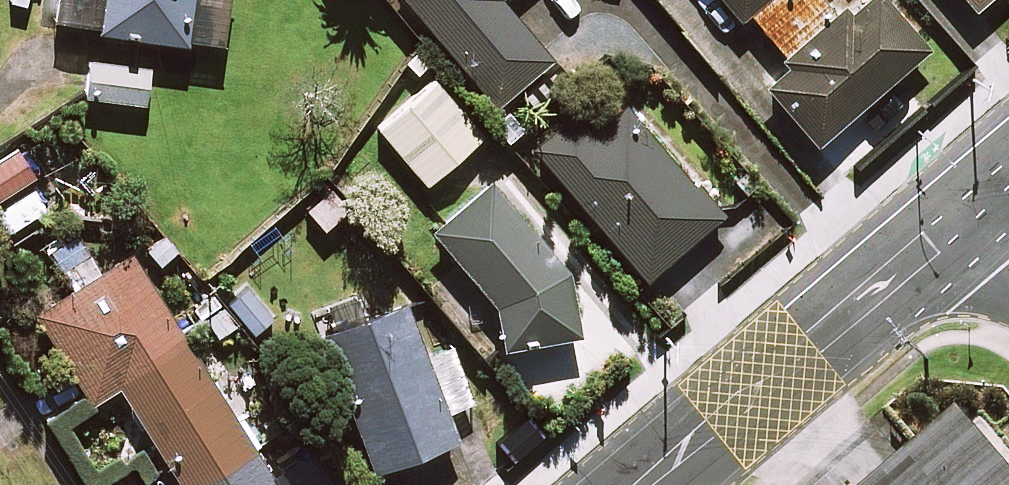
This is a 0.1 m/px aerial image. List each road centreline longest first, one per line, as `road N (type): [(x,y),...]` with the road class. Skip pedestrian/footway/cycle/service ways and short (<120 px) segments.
road 1 (tertiary): [(978,209),(646,484)]

